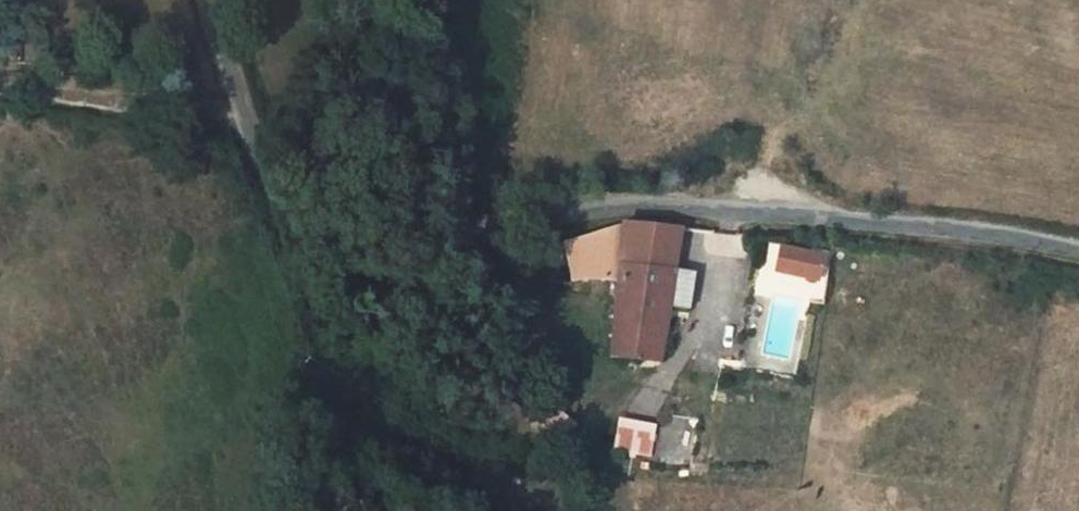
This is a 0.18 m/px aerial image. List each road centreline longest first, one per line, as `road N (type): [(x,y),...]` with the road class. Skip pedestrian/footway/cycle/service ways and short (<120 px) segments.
road 1 (unclassified): [(1078,251),(960,229),(740,205),(404,240),(316,211),(263,164),(207,0)]
road 2 (track): [(0,88),(240,109)]

